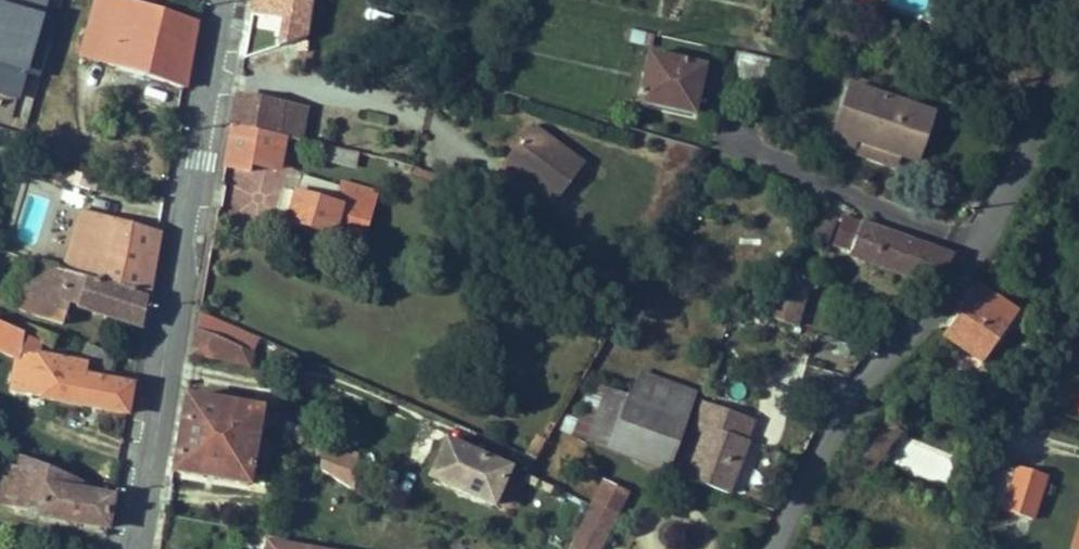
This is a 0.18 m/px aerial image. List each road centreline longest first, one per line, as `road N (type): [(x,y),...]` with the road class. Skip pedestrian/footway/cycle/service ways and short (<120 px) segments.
road 1 (residential): [(762,548),(806,455),(880,339),(983,227),(1078,19)]
road 2 (secondary): [(223,0),(123,548)]

